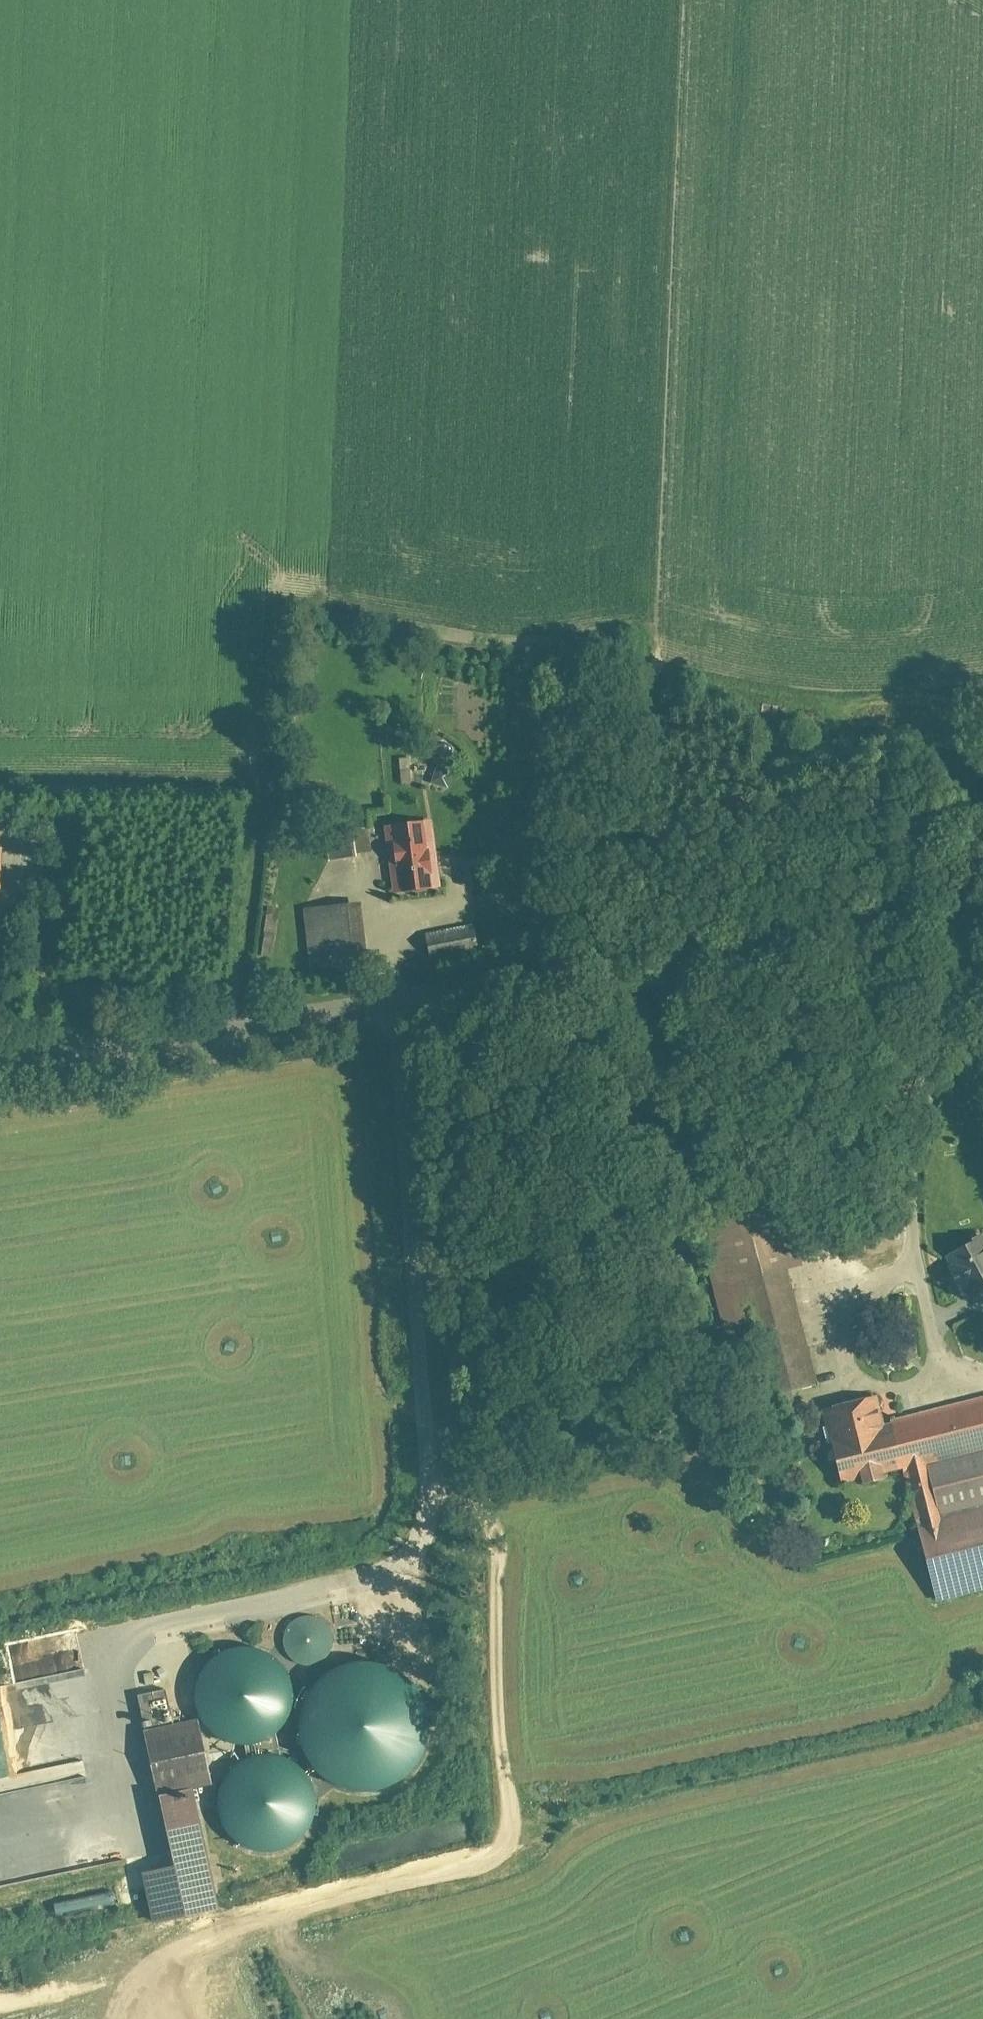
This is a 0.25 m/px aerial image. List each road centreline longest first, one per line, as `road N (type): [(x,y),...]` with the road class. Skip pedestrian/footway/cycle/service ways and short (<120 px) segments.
road 1 (tertiary): [(982,903),(0,1067)]
road 2 (unclassified): [(982,963),(967,1049),(982,1108)]

